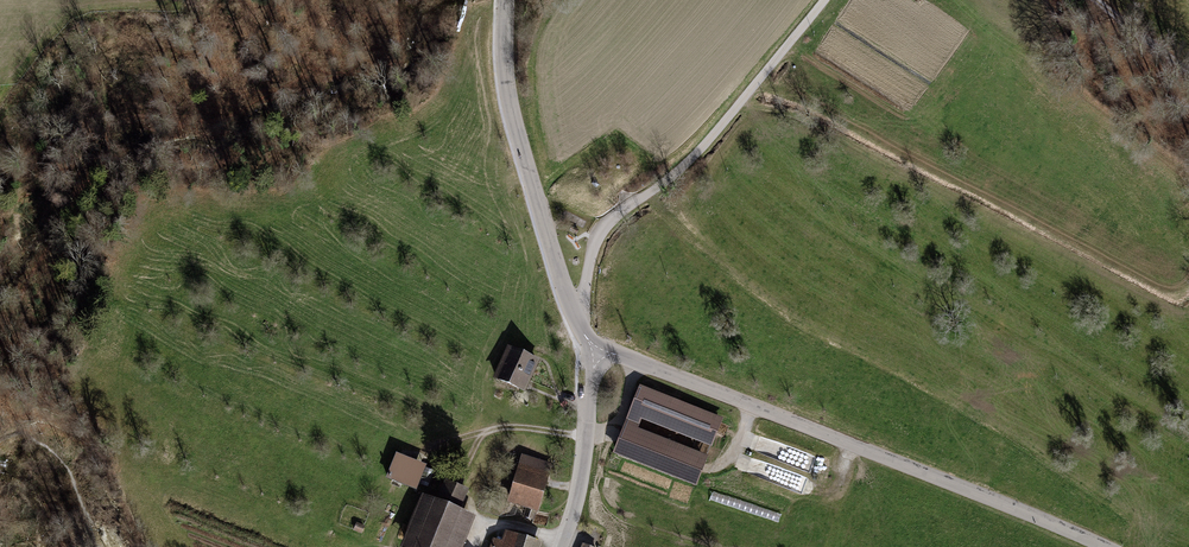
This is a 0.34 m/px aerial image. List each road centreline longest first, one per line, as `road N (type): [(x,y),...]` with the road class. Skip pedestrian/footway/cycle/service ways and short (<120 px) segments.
road 1 (unclassified): [(594,352),(630,359),(1008,504),(1099,546)]
road 2 (unclassified): [(578,320),(603,227),(691,159),(825,0)]
road 3 (tertiary): [(506,0),(510,93),(578,320)]
road 4 (tertiary): [(594,352),(583,480),(562,546)]
road 5 (track): [(420,457),(504,429),(589,437)]
road 6 (track): [(741,103),(824,124),(889,159)]

